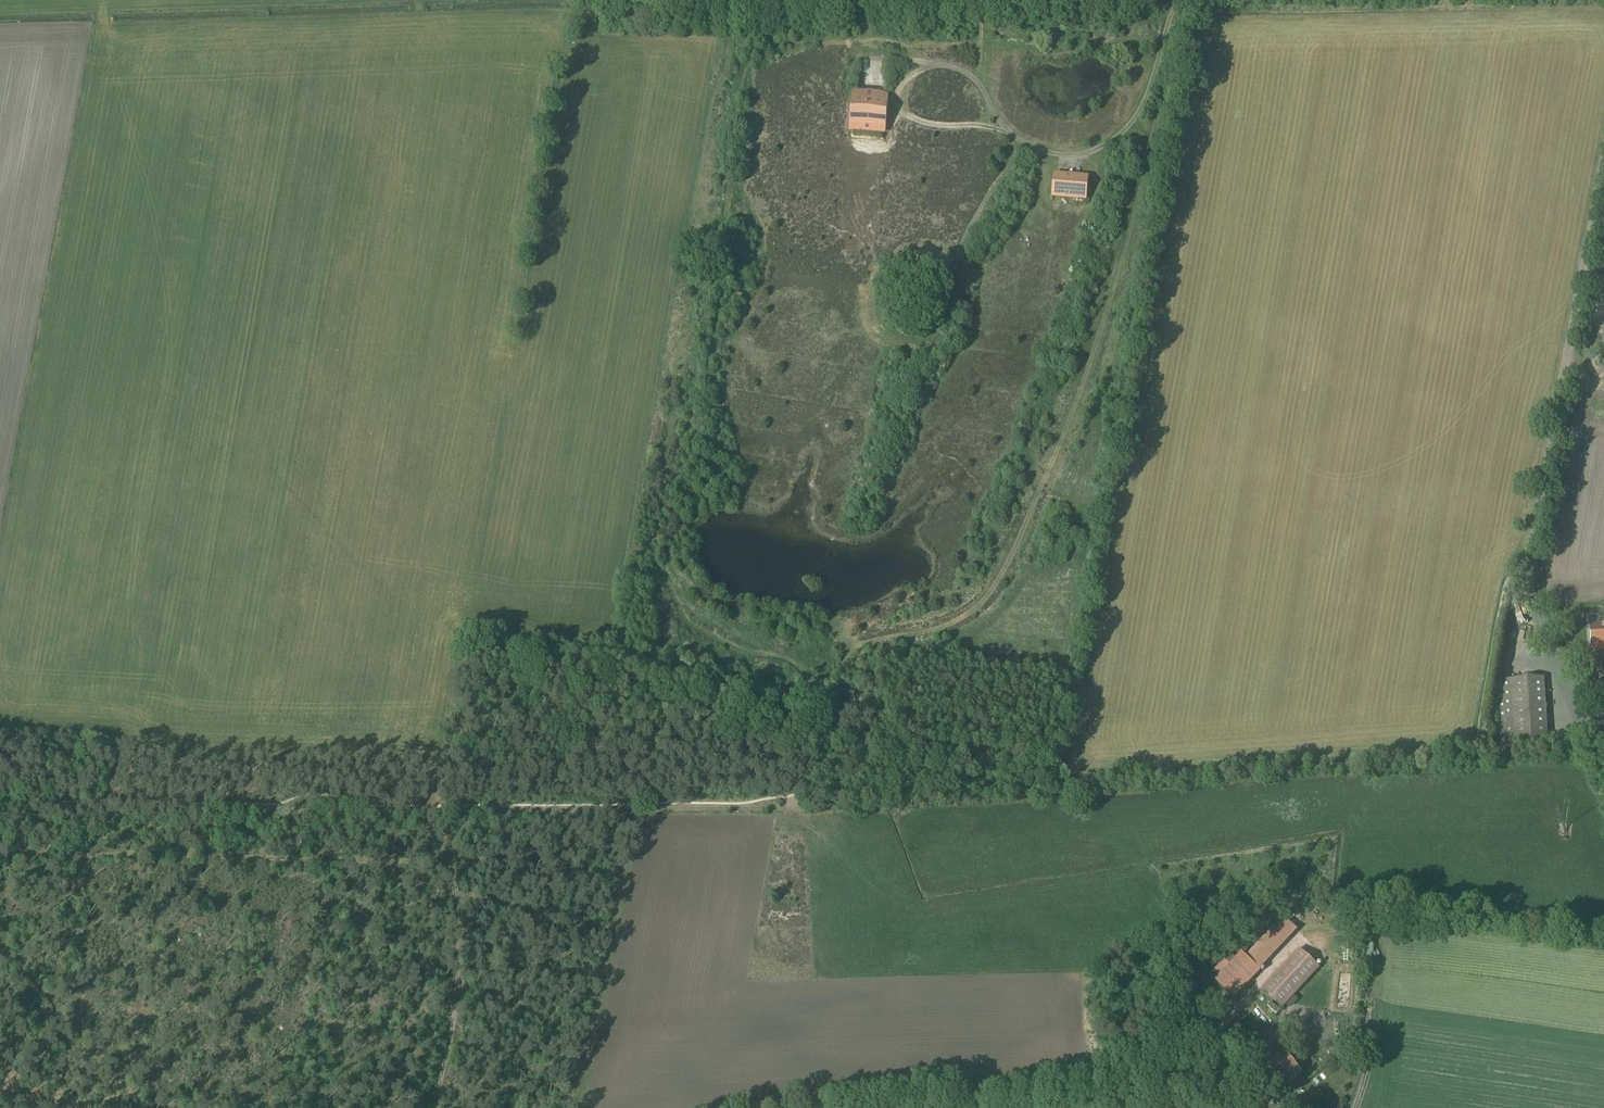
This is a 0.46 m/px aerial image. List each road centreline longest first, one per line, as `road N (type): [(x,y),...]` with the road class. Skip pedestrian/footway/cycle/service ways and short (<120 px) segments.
road 1 (track): [(1035,0),(580,11),(579,0)]
road 2 (unclassified): [(1527,563),(1603,151)]

